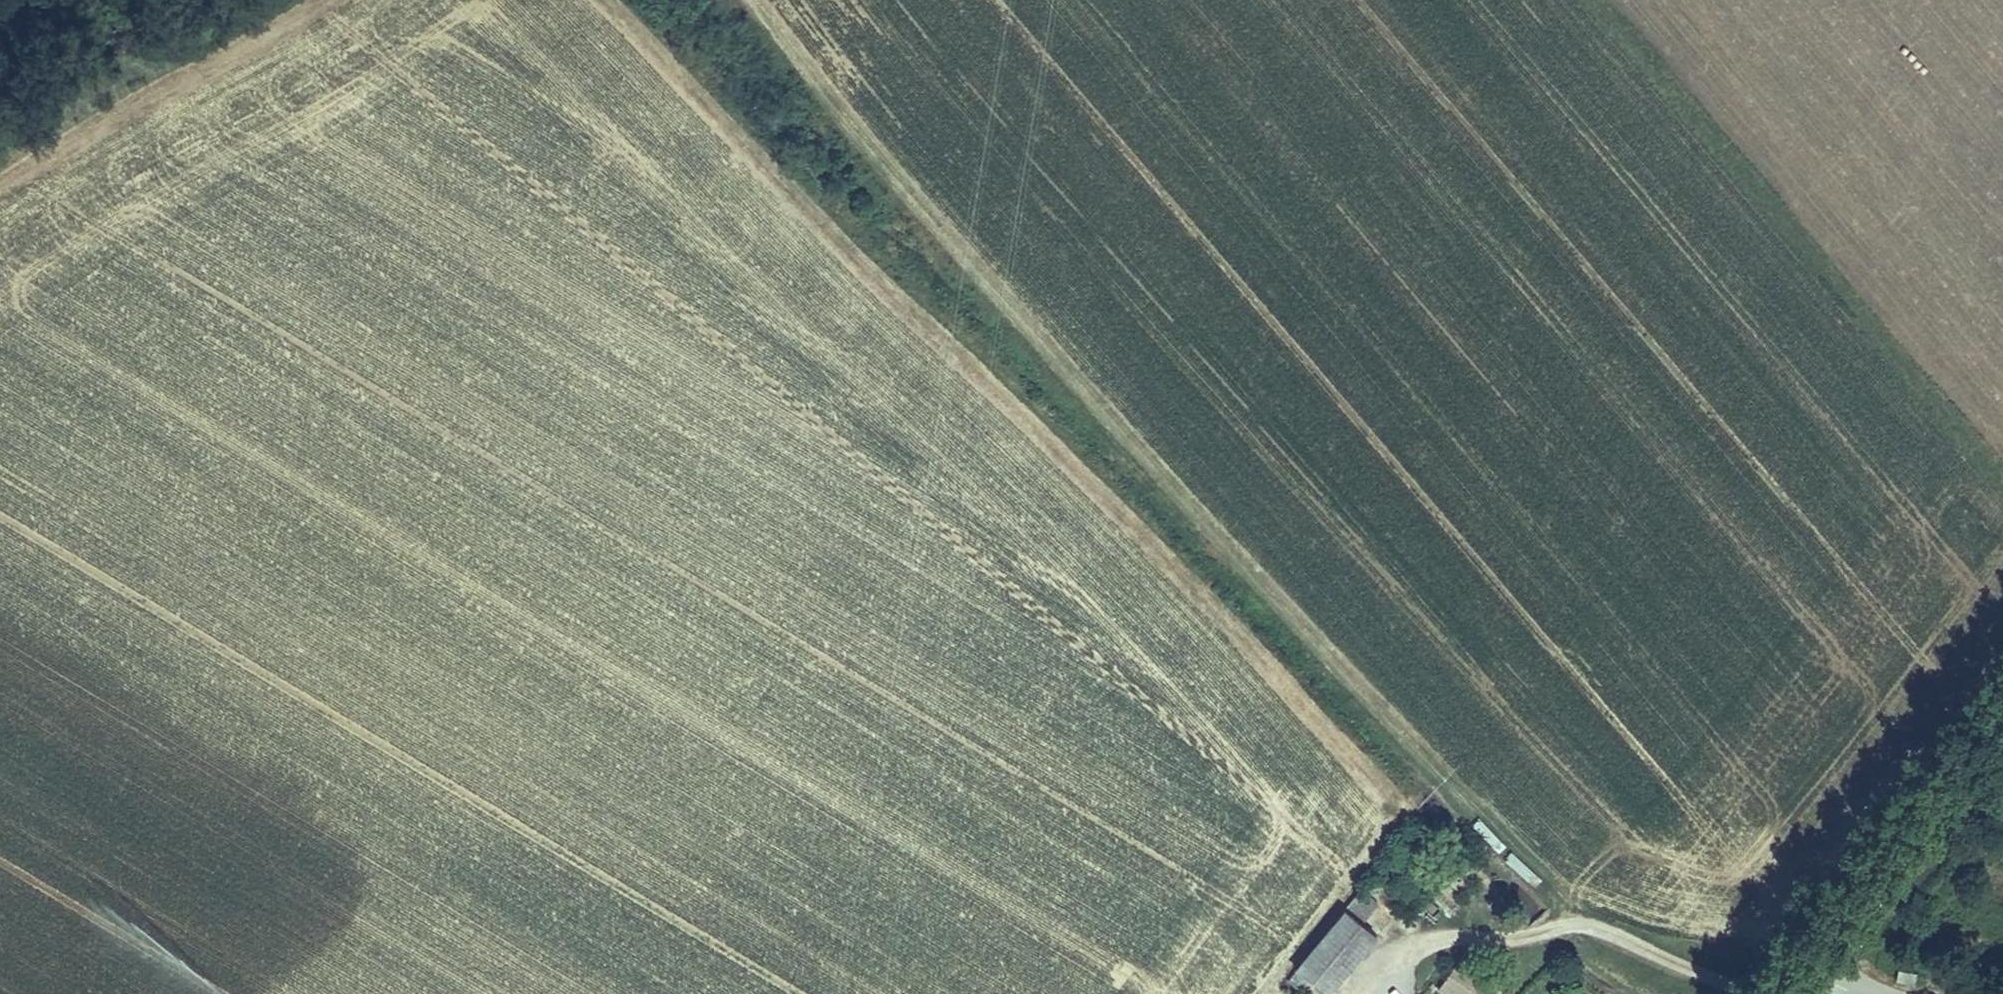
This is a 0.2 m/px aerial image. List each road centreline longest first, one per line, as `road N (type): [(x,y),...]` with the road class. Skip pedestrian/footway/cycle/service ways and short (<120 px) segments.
road 1 (track): [(1594,0),(2002,473)]
road 2 (secondary): [(2002,710),(1805,967)]

